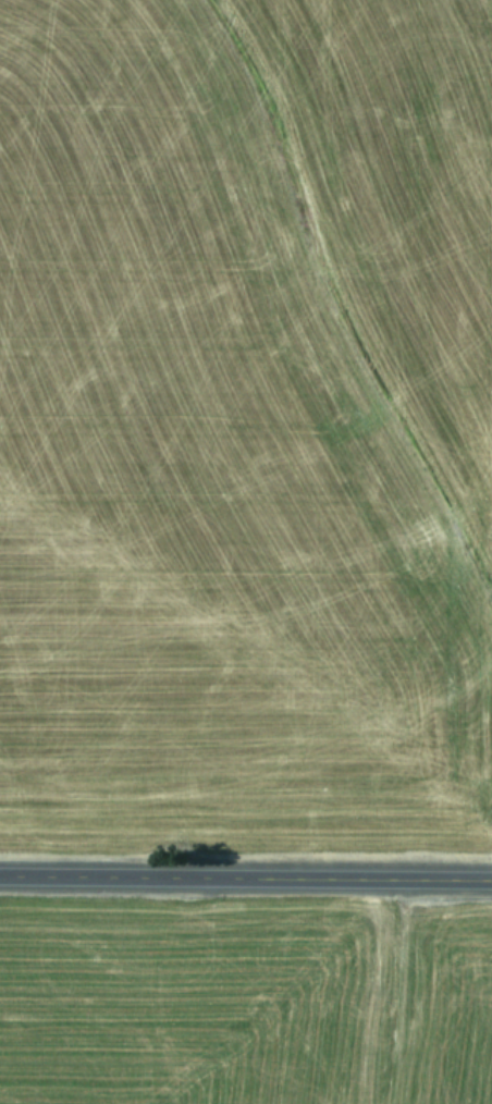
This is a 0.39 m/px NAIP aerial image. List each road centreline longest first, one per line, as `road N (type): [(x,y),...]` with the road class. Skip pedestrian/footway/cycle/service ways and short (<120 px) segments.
road 1 (tertiary): [(0,875),(491,879)]

